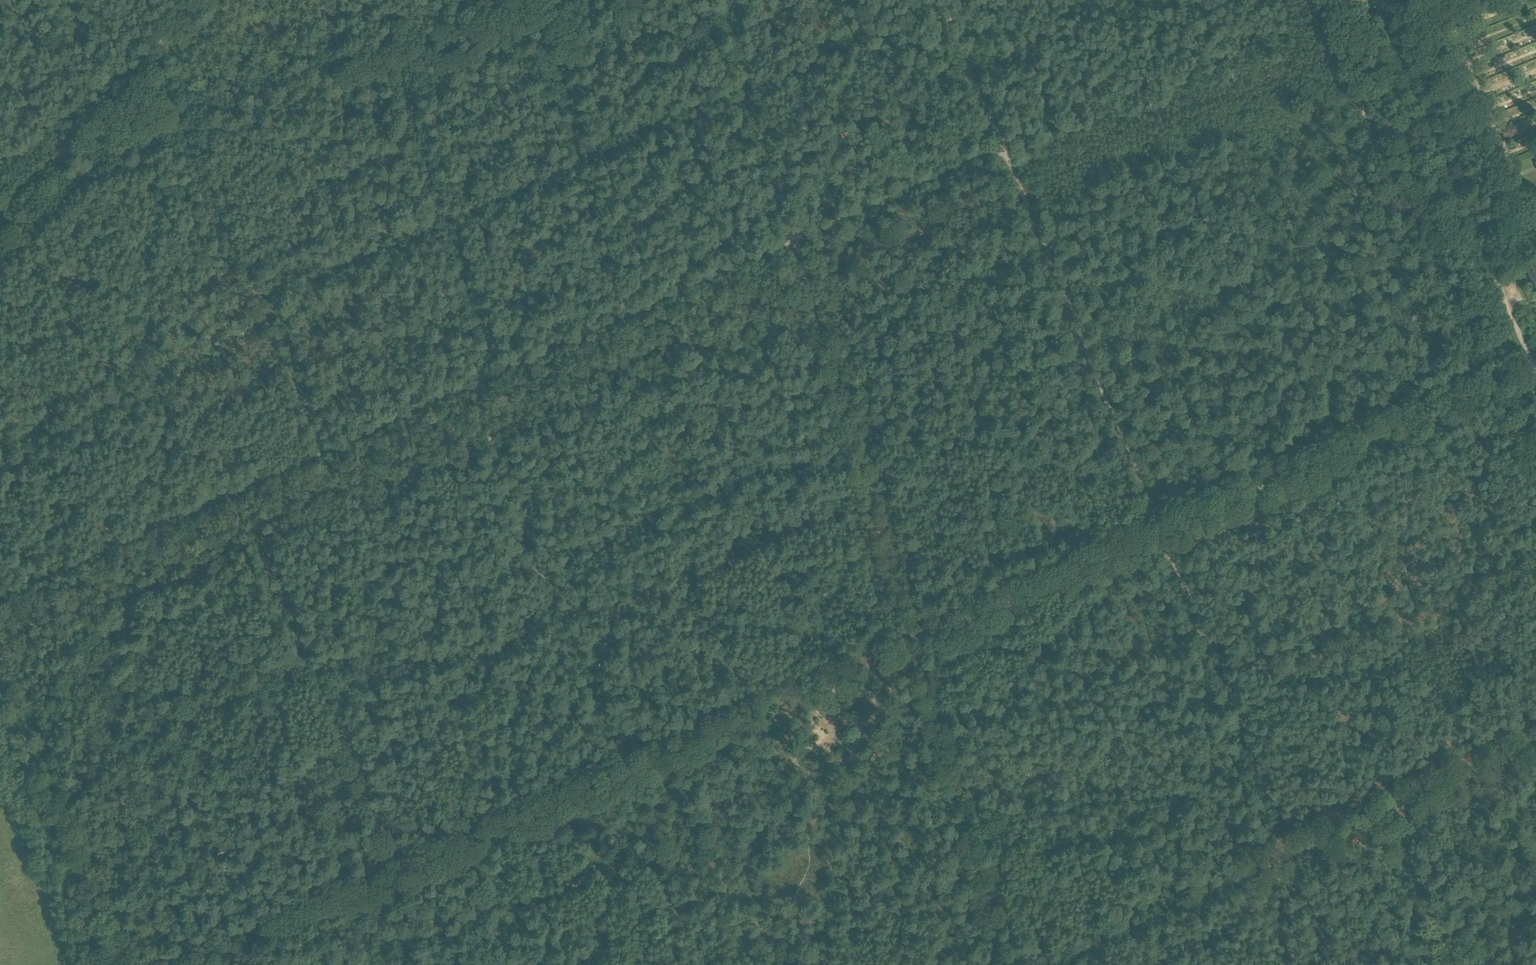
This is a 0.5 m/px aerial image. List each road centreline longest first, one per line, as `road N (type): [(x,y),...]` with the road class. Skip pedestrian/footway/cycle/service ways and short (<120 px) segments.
road 1 (track): [(1529,360),(907,642)]
road 2 (track): [(720,0),(907,642)]
road 3 (track): [(480,383),(998,150)]
road 4 (track): [(1535,497),(1308,0)]
road 5 (track): [(1038,964),(1535,740)]
road 6 (track): [(641,764),(193,964)]
road 7 (unclassified): [(1535,375),(1377,4)]
road 8 (track): [(163,523),(480,383)]
road 9 (track): [(907,642),(1001,964)]
road 10 (track): [(205,0),(0,229)]
road 11 (track): [(0,691),(110,964)]
road 12 (track): [(907,642),(641,764)]
road 13 (track): [(936,0),(1013,187)]
road 14 (track): [(0,595),(163,523)]

